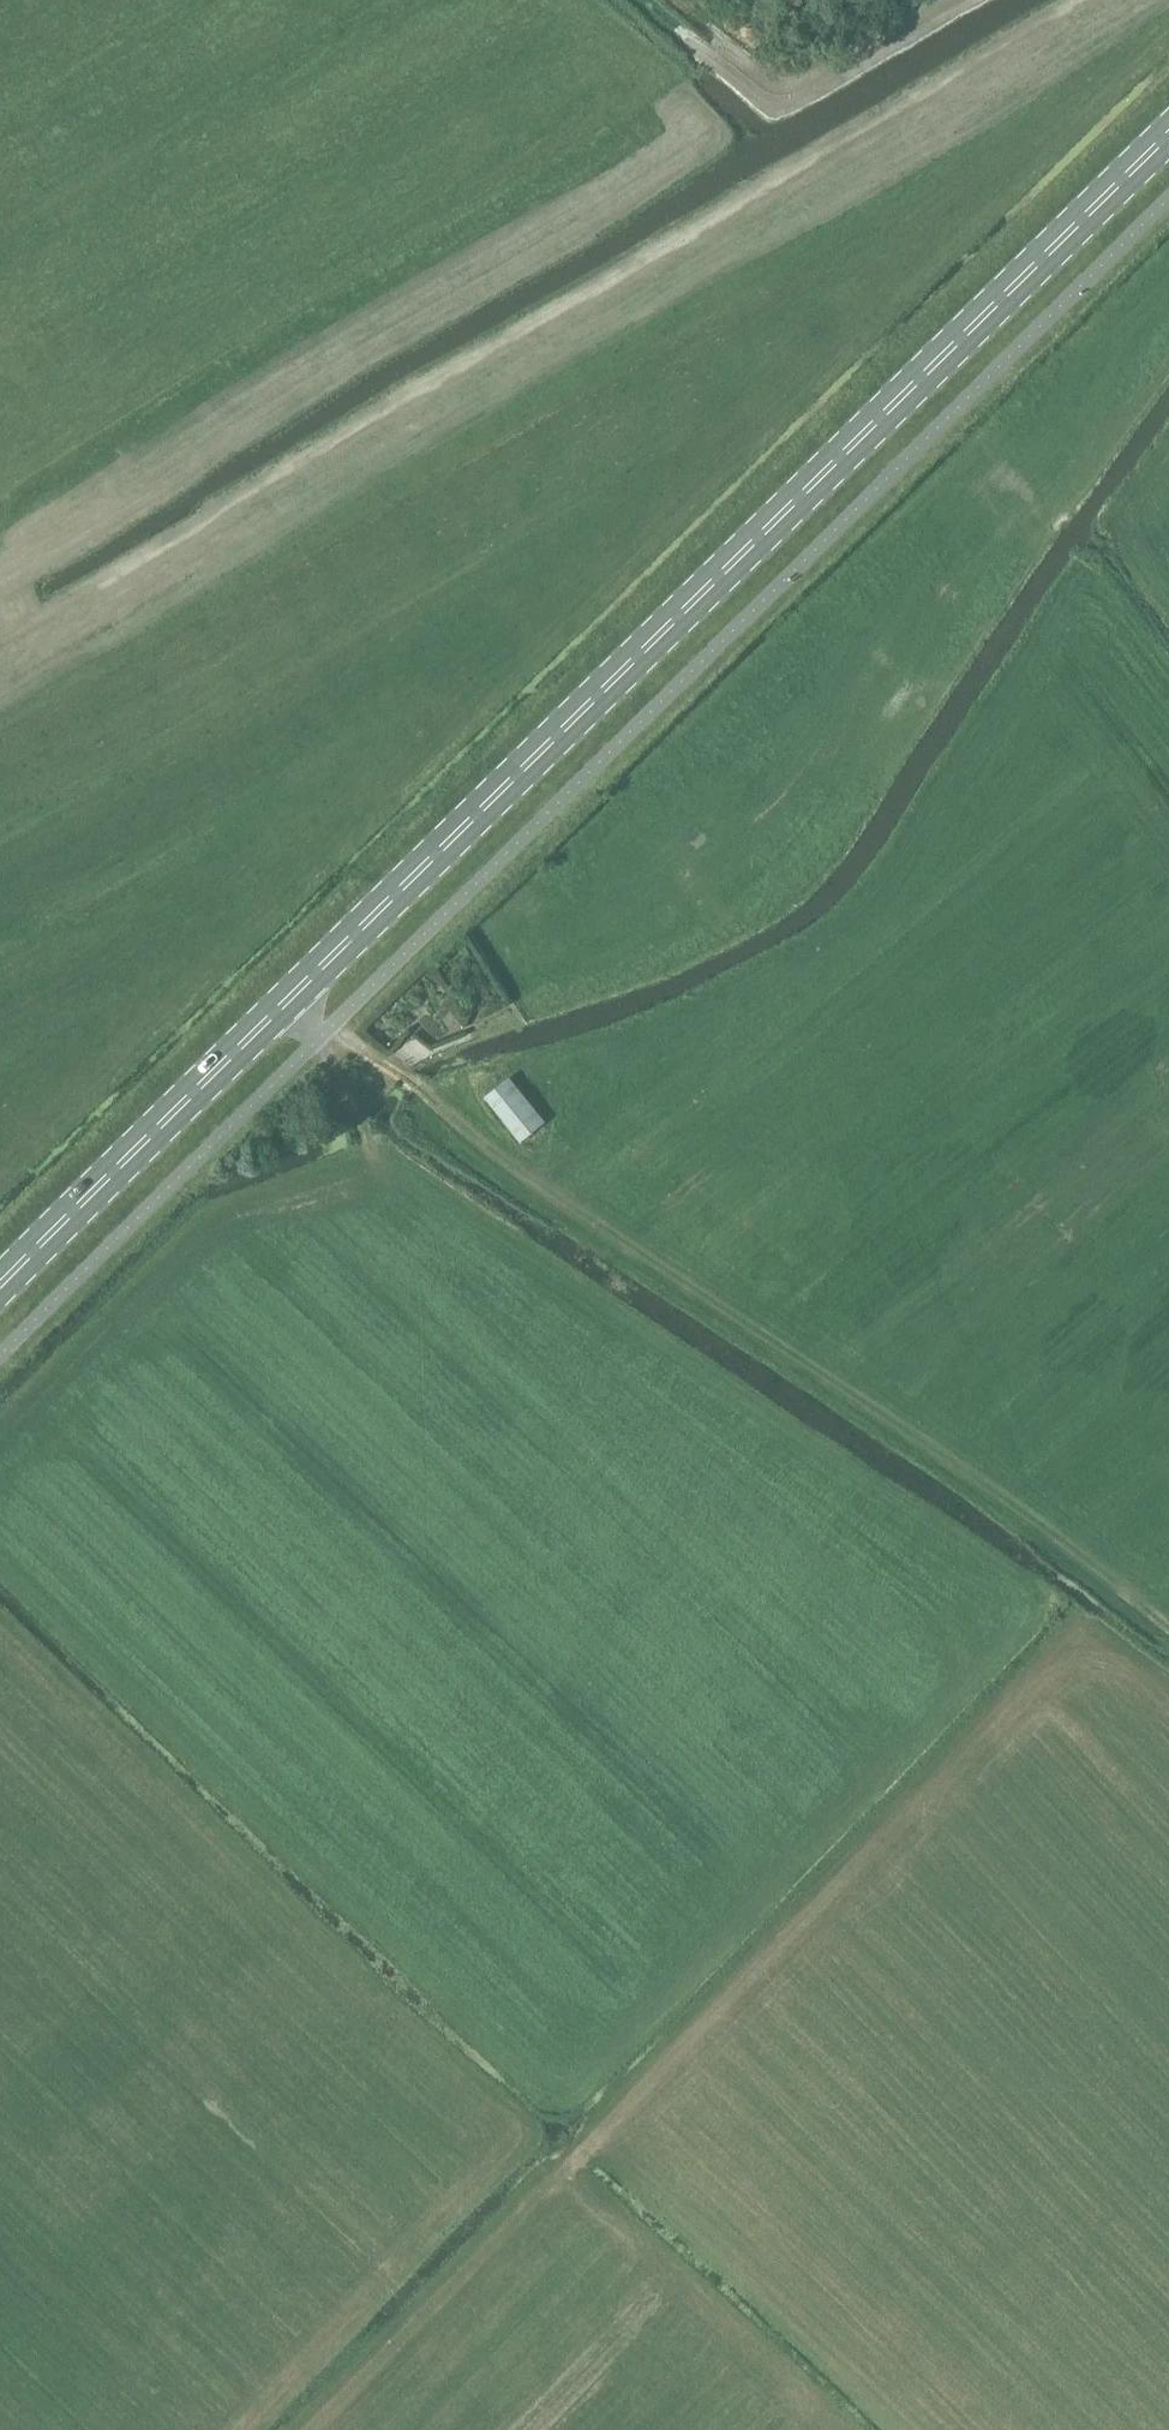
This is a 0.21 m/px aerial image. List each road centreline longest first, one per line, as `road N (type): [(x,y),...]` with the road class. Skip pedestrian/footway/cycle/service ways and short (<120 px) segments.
road 1 (secondary): [(0,1290),(1168,135)]
road 2 (track): [(1168,1627),(464,1132),(396,1073),(284,1005)]

